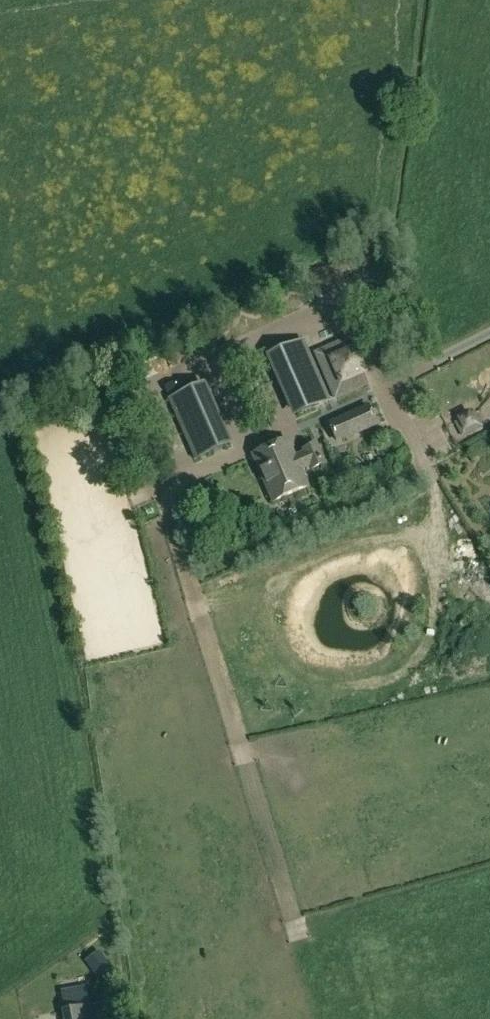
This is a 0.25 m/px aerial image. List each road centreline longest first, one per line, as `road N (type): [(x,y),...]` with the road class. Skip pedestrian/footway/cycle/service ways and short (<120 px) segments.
road 1 (unclassified): [(376,385),(489,328)]

